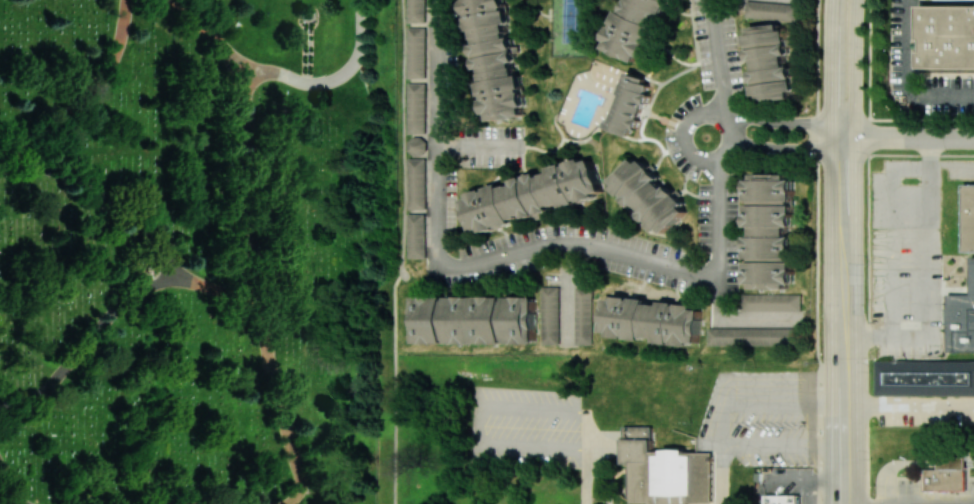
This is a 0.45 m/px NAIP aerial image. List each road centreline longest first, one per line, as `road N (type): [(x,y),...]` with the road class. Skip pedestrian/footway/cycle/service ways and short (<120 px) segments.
road 1 (secondary): [(847,337),(845,153)]
road 2 (secondary): [(845,153),(856,137),(858,0)]
road 3 (secondary): [(833,0),(832,124),(845,153)]
road 4 (secondary): [(848,487),(847,337)]

